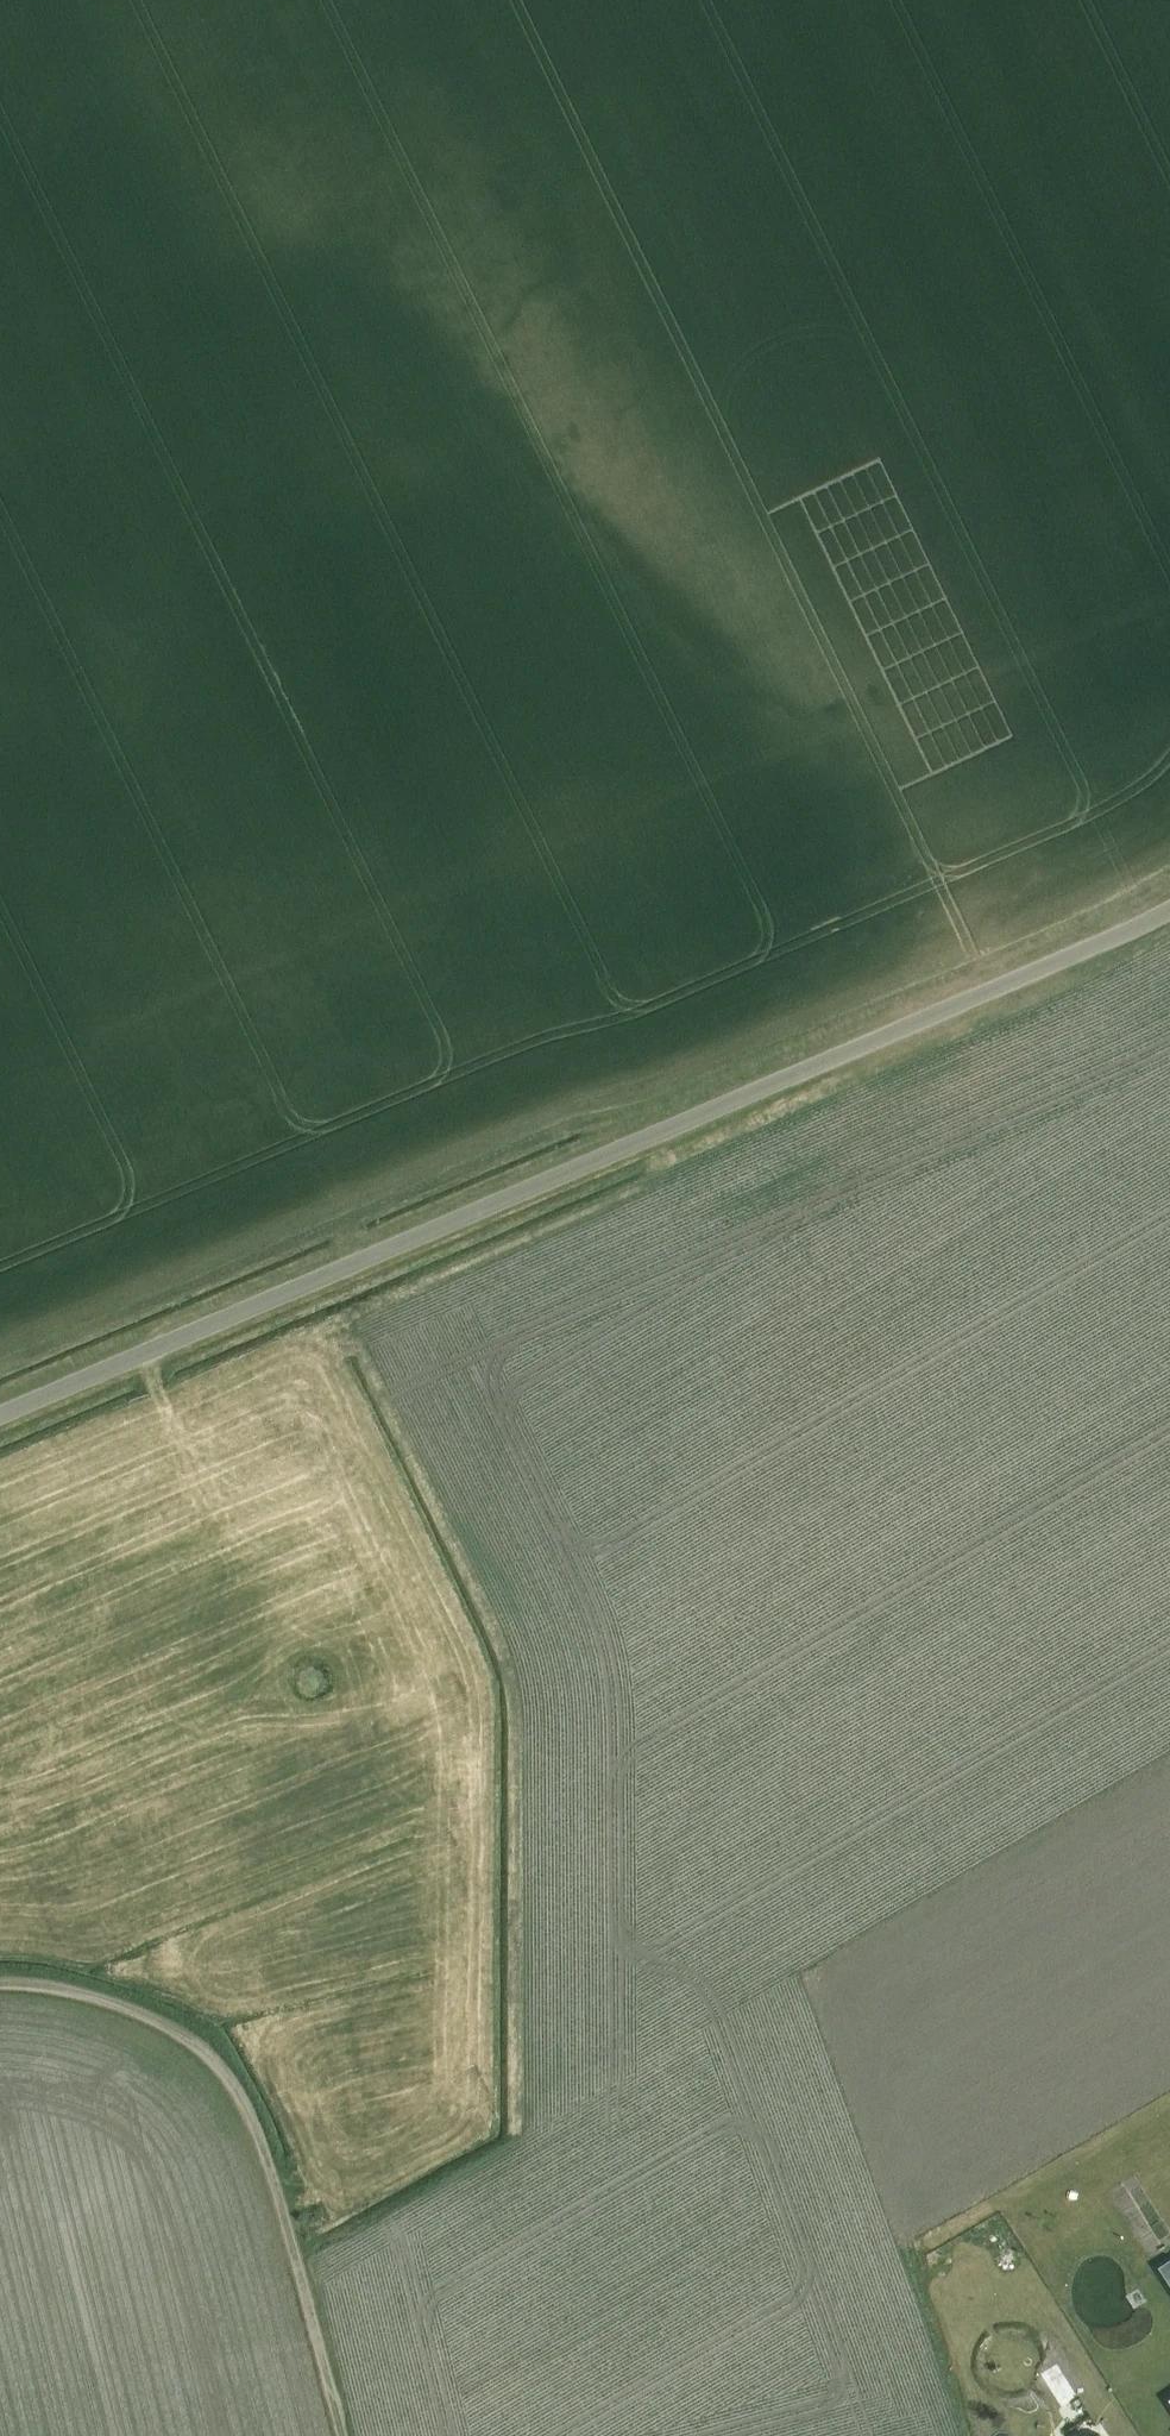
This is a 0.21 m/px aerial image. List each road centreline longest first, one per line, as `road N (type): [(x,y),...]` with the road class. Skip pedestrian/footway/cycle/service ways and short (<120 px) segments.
road 1 (unclassified): [(0,1414),(1169,907)]
road 2 (track): [(0,1986),(75,1992),(145,2016),(197,2044),(233,2081),(297,2259),(340,2435)]

